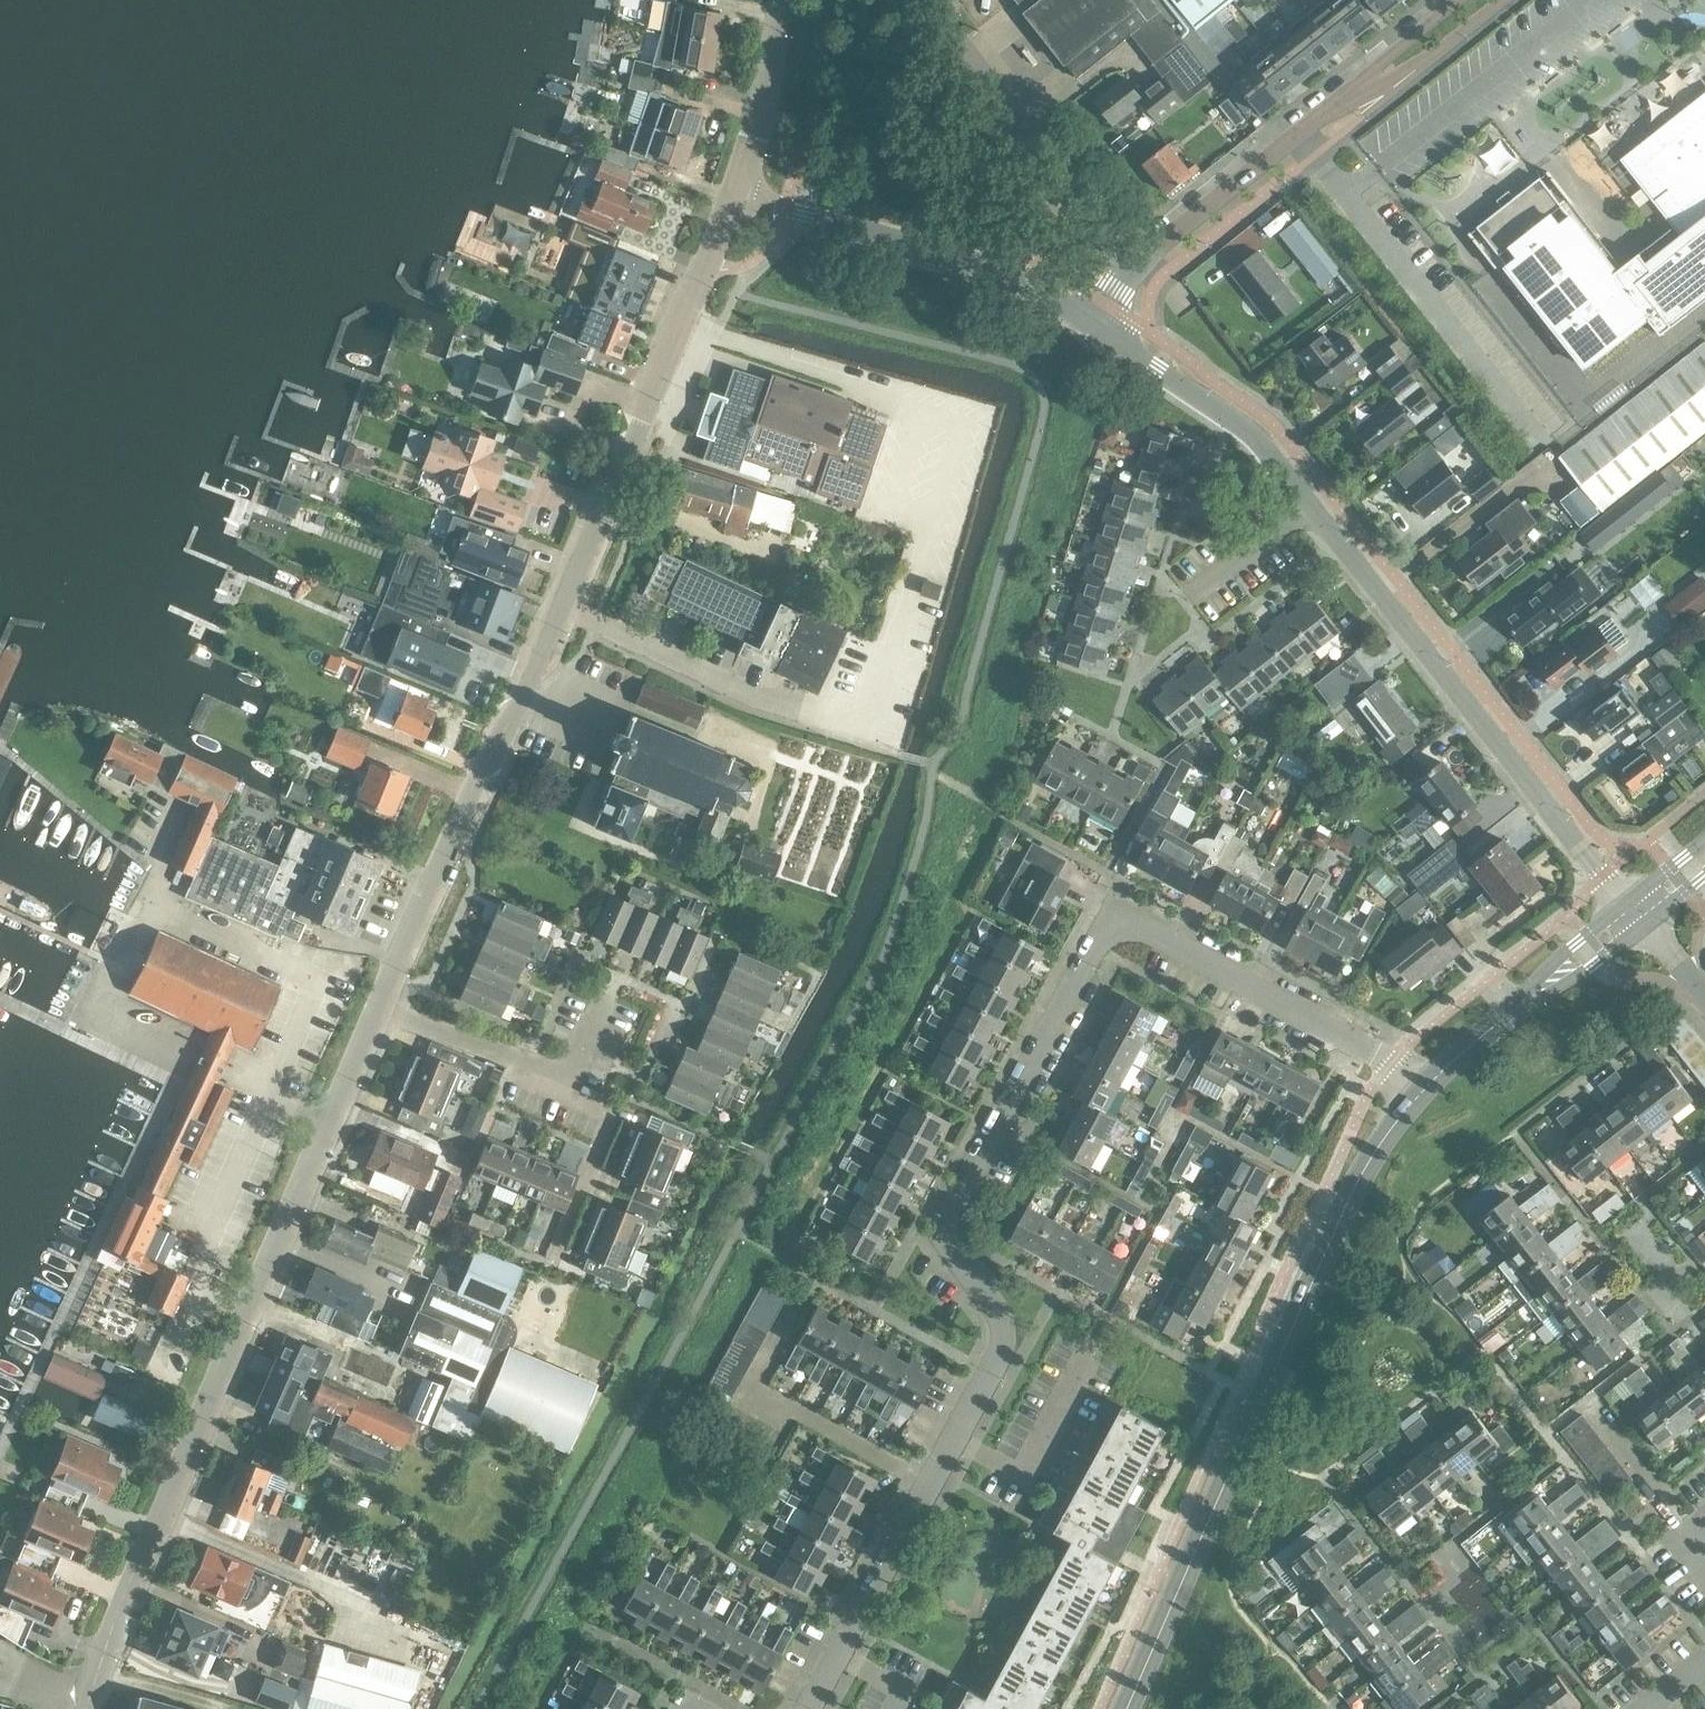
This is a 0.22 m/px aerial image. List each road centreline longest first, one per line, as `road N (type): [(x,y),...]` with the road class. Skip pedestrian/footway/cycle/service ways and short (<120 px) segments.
road 1 (residential): [(955,1441),(1001,1354),(1005,1325),(951,1243),(952,1224),(1087,947),(1112,922),(1127,922),(1360,1051),(1419,1095)]
road 2 (tertiary): [(376,1007),(521,701),(739,188)]
road 3 (tertiary): [(87,1708),(119,1608),(376,1007)]
road 4 (tertiary): [(1127,1708),(1344,1212),(1419,1095)]
road 5 (residential): [(1636,917),(1312,507)]
road 6 (residential): [(1479,0),(1127,270)]
road 7 (residential): [(1089,324),(1036,287),(739,188)]
road 8 (residential): [(1127,270),(939,11)]
road 9 (residential): [(376,1007),(563,1074),(606,990)]
road 10 (residential): [(1312,507),(1242,425),(1089,324)]
road 11 (residential): [(931,1485),(752,1389),(790,1319)]
road 12 (tertiary): [(1419,1095),(1636,917)]
road 13 (residential): [(955,1441),(1025,1477),(1096,1342)]
road 14 (residential): [(839,1656),(931,1485)]
road 15 (tertiary): [(739,188),(782,0)]
road 16 (residential): [(1189,600),(1312,507)]

